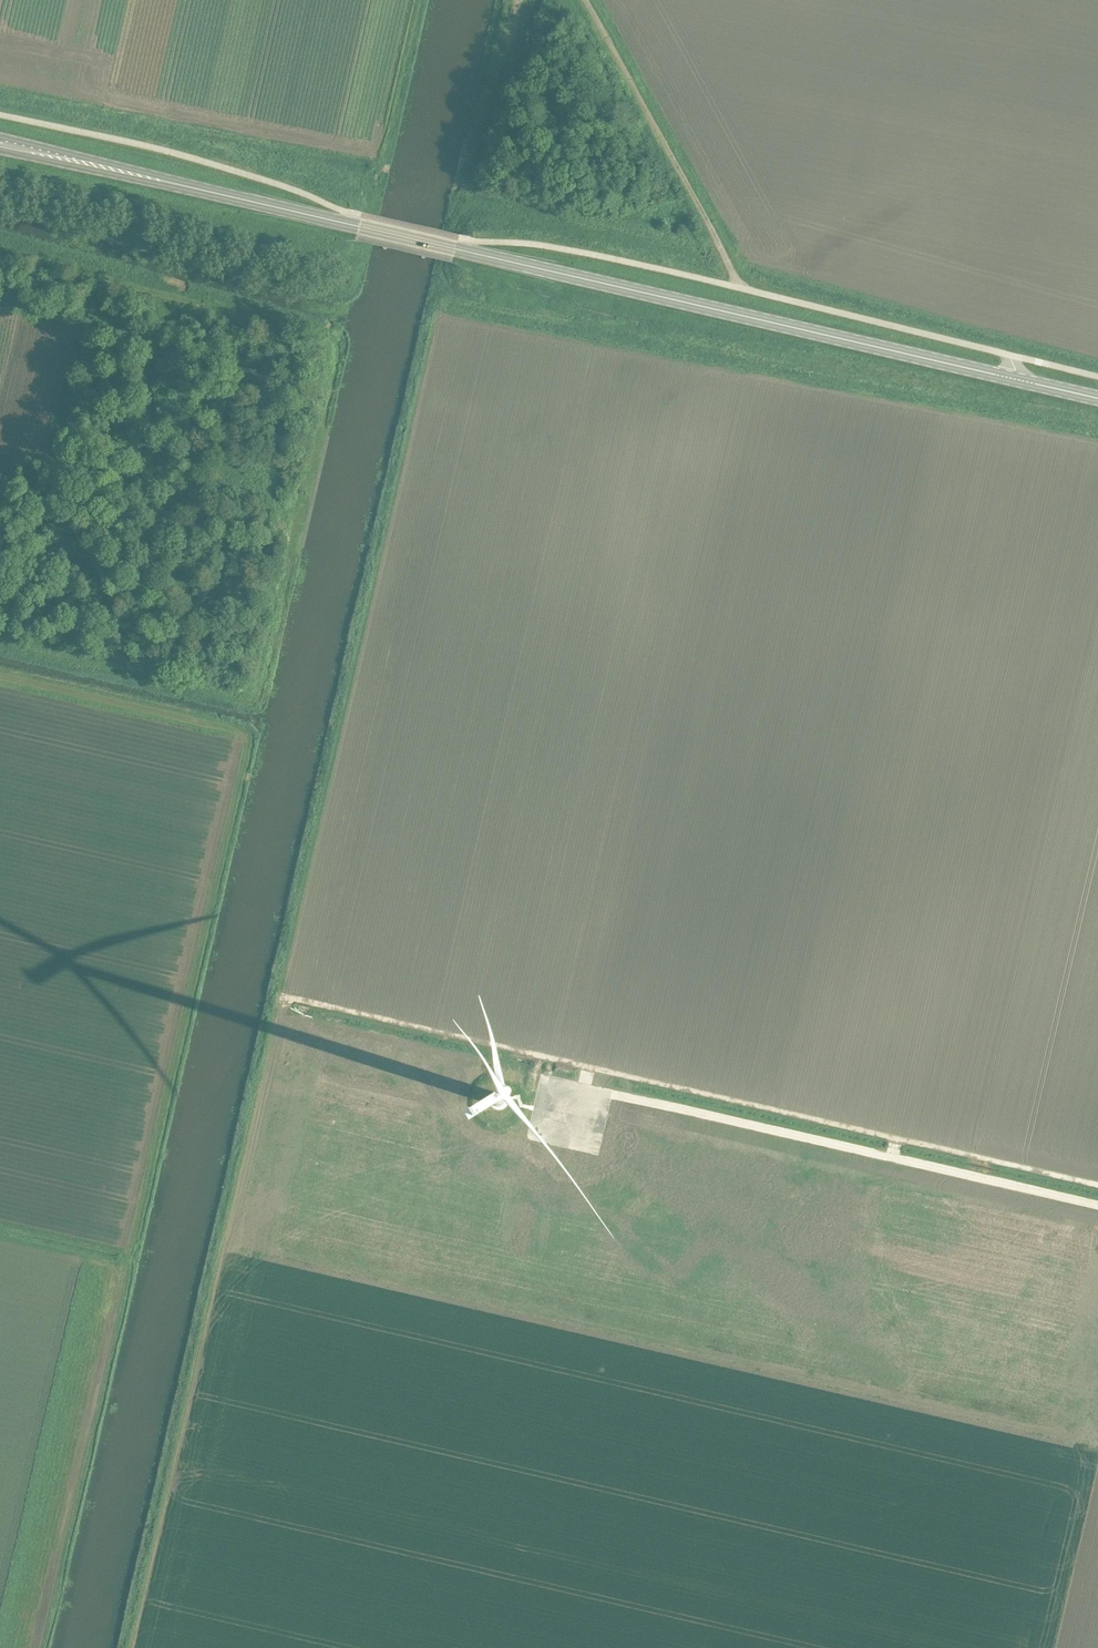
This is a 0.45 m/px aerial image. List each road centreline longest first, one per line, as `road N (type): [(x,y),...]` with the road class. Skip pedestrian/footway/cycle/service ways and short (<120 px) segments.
road 1 (track): [(1097,1184),(290,998),(135,1647)]
road 2 (primary): [(1012,378),(0,144)]
road 3 (track): [(740,288),(584,0)]

